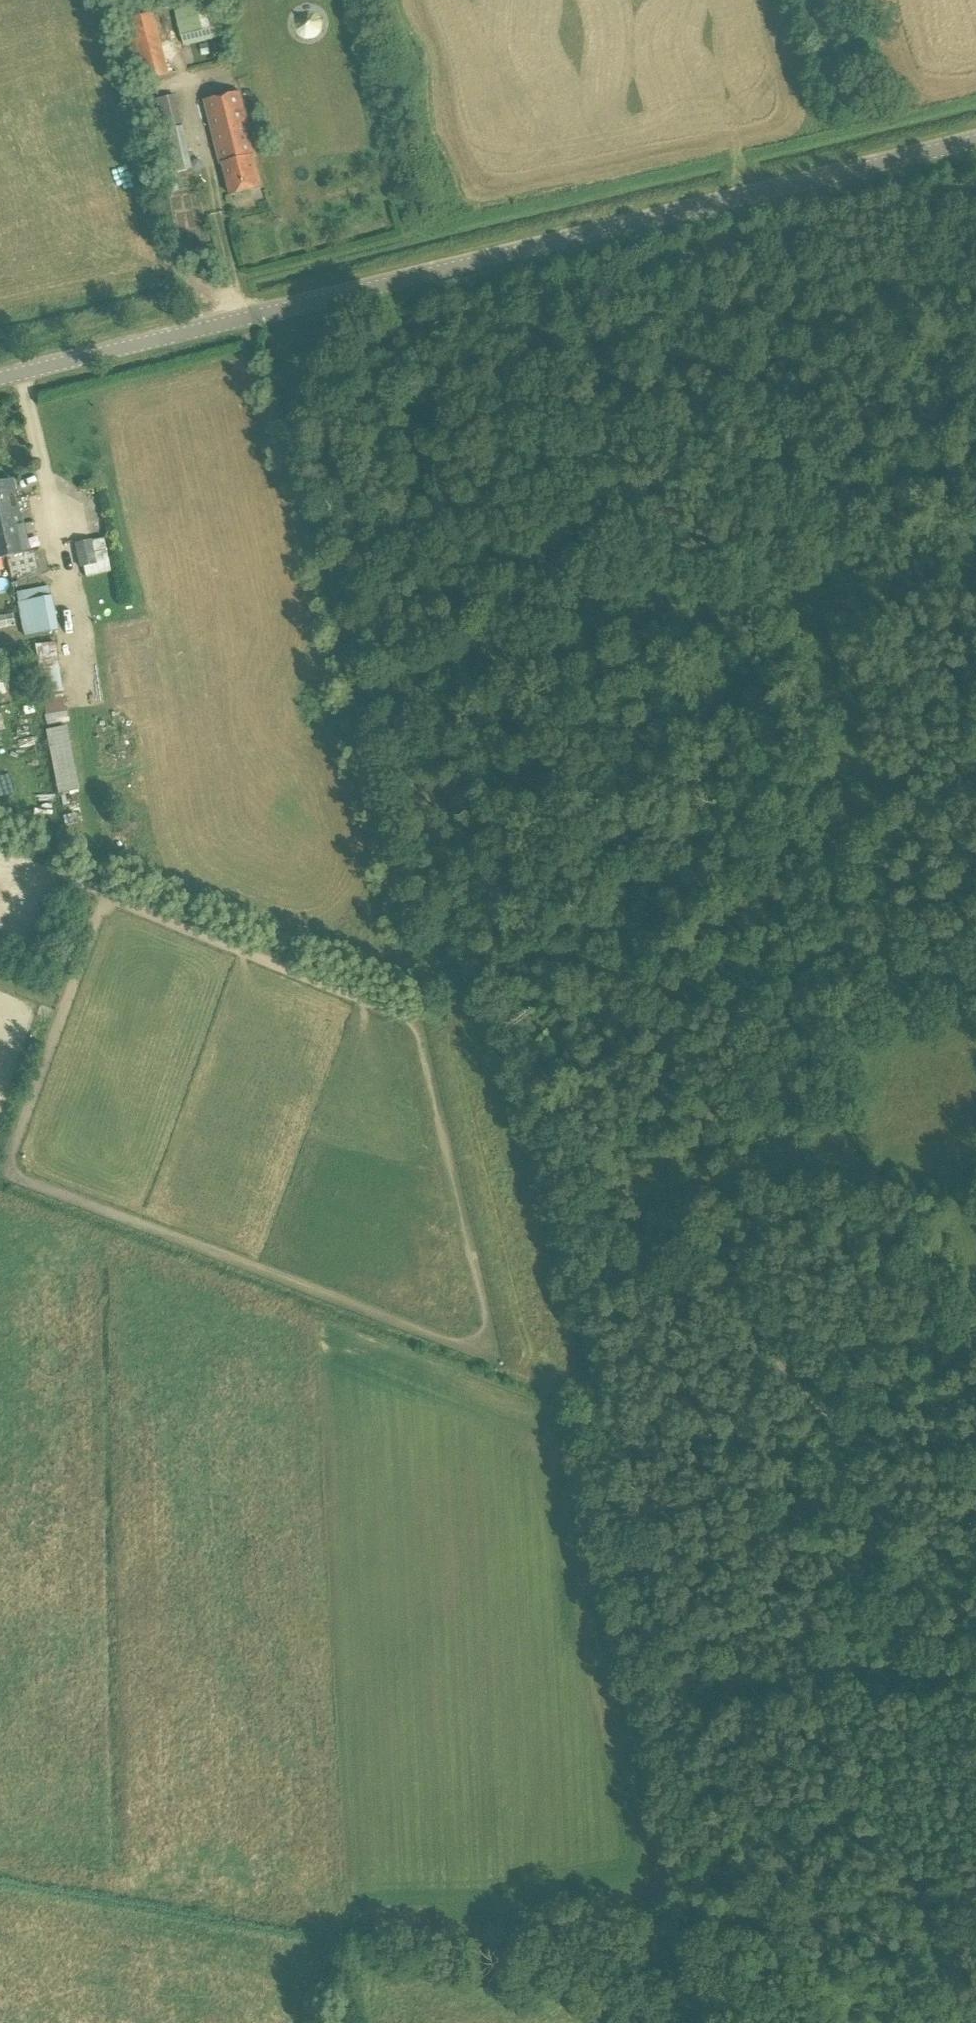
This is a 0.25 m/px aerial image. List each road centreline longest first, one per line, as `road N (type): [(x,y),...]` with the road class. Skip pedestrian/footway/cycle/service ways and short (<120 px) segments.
road 1 (track): [(913,1667),(860,1450),(701,1271),(658,1249),(570,1225),(529,1061),(446,984),(279,311)]
road 2 (tertiary): [(0,380),(975,141)]

